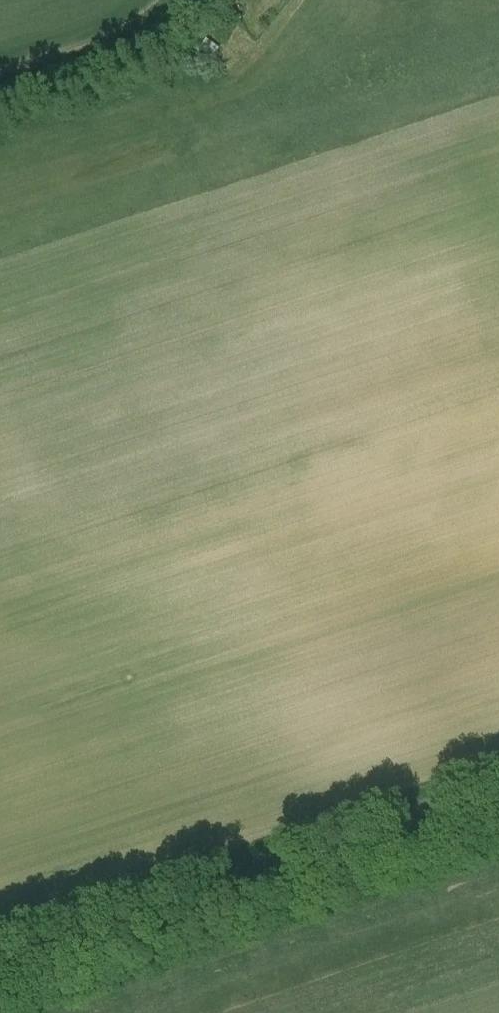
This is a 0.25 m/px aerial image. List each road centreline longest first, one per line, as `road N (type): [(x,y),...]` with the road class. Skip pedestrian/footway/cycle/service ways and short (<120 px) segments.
road 1 (unclassified): [(0,943),(498,767)]

